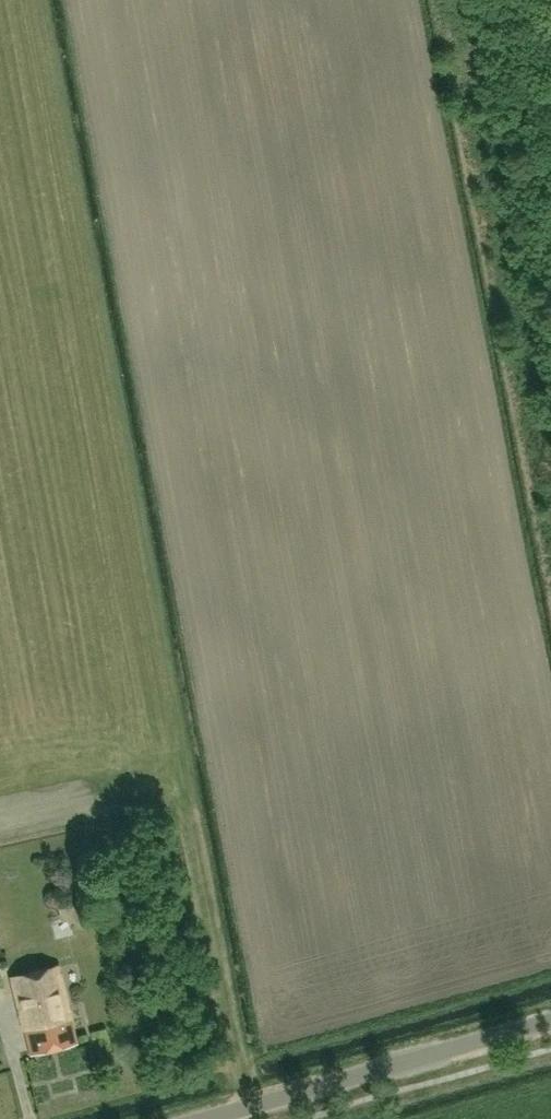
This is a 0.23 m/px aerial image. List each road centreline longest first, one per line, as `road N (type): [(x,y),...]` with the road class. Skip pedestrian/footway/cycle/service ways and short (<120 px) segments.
road 1 (unclassified): [(182,1118),(550,1016)]

